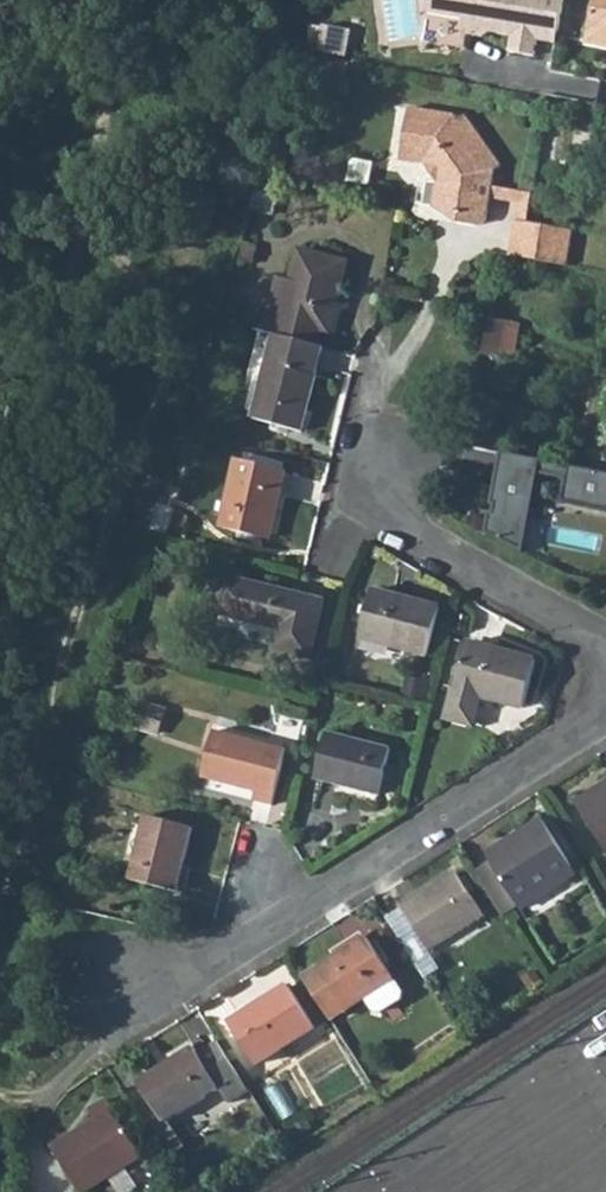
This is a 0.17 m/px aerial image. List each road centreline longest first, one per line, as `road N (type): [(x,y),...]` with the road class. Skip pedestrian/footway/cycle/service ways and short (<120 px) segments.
road 1 (residential): [(605,719),(153,1012)]
road 2 (residential): [(605,652),(425,546),(391,506),(394,431)]

